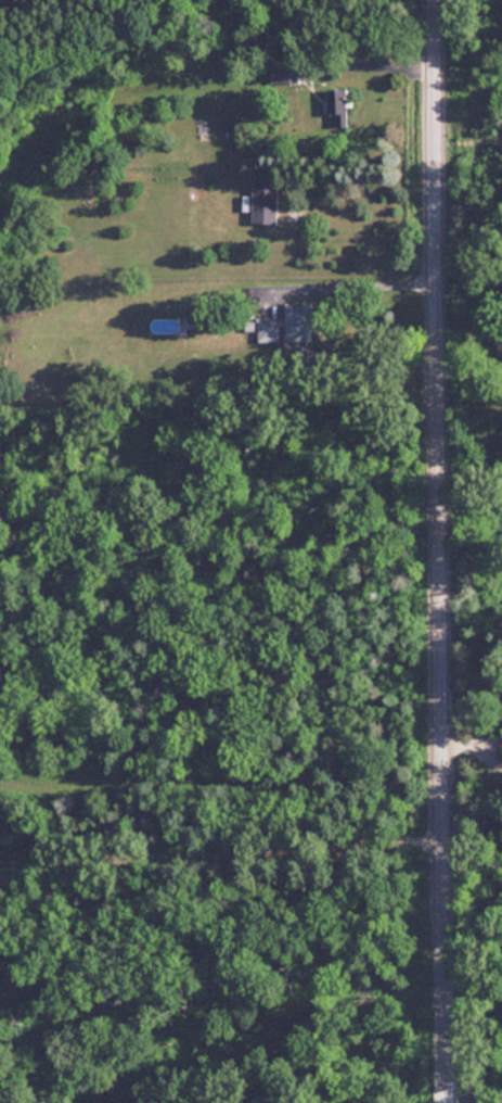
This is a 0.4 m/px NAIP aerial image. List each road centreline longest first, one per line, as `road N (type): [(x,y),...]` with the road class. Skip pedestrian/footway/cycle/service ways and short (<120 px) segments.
road 1 (residential): [(439,0),(445,1092)]
road 2 (track): [(448,840),(116,832),(0,848)]

